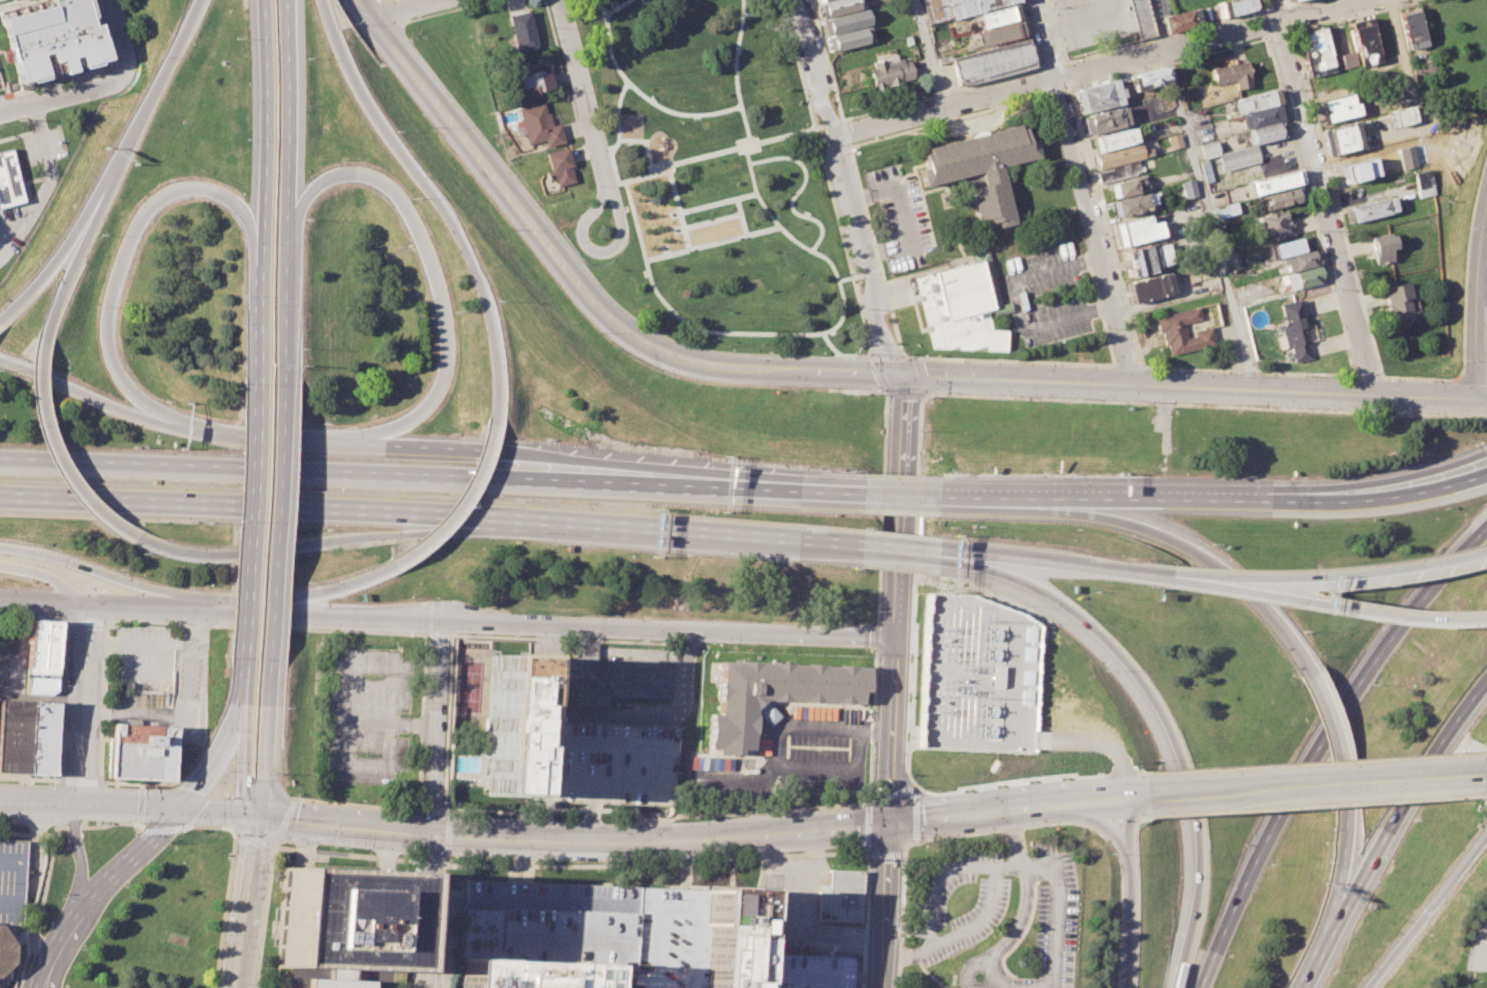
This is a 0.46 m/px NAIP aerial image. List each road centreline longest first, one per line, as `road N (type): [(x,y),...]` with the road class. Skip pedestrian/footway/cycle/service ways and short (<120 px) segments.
road 1 (motorway): [(674,488),(0,461)]
road 2 (motorway): [(1486,528),(1392,636),(1320,747),(1276,822),(1201,987)]
road 3 (residential): [(832,137),(1354,0)]
road 4 (motorway): [(974,559),(1047,593),(1095,627),(1177,737),(1203,846),(1179,987)]
road 5 (motorway): [(287,233),(323,182),(347,174),(386,185),(429,255),(447,336),(444,381),(418,418),(386,433),(300,441)]
road 6 (motorway): [(797,492),(512,453),(300,441)]
road 7 (secondary): [(899,375),(1376,397)]
road 8 (motorway): [(495,426),(494,329),(473,267),(357,88),(319,0)]
road 9 (secondary): [(441,625),(896,637)]
road 10 (tertiary): [(648,343),(607,313),(358,0)]
road 11 (motorway): [(1312,678),(1269,612),(1174,539),(1083,515),(938,508)]
road 12 (motorway): [(192,428),(139,398),(112,358),(108,311),(126,250),(161,199),(208,191),(245,220),(257,273)]
road 13 (residential): [(1272,0),(1376,397)]
road 14 (motorway): [(279,408),(285,0)]
road 15 (residential): [(1032,0),(1133,385)]
road 16 (residential): [(899,375),(871,306),(871,272),(797,0)]
road 17 (motorway): [(495,520),(858,548)]
road 18 (motorway): [(136,537),(173,550),(230,554),(495,520)]
road 19 (residential): [(441,625),(427,987)]
road 20 (motorway): [(1285,498),(940,495)]
road 21 (secondary): [(1154,797),(1486,775)]
road 22 (secondary): [(590,844),(886,824)]
road 23 (motorway): [(1203,585),(1393,617),(1486,619)]
road 24 (motorway): [(1204,575),(1373,571),(1486,549)]
road 25 (motorway): [(1334,910),(1440,737),(1486,678)]
road 26 (motorway): [(262,0),(257,273)]
road 27 (motorway): [(229,509),(495,520)]
road 28 (motorway): [(268,671),(279,408)]
road 29 (motorway): [(250,409),(241,671)]
road 30 (tertiary): [(648,343),(734,368),(899,375)]
road 31 (secondary): [(898,574),(886,824)]
road 32 (motorway): [(0,548),(228,610)]
road 33 (motorway): [(45,341),(40,392),(53,447),(71,481),(136,537)]
road 34 (motorway): [(0,500),(229,509)]
road 35 (secondary): [(228,610),(441,625)]
road 36 (motorway): [(200,0),(105,185)]
road 37 (motorway): [(1486,451),(1443,468),(1285,498)]
road 38 (motorway): [(192,428),(148,421),(0,362)]
road 39 (motorway): [(1486,475),(1409,496),(1285,498)]
road 40 (residential): [(89,604),(80,807)]
road 41 (motorway): [(1367,987),(1486,826)]
road 42 (motorway): [(859,505),(733,501),(674,488)]
road 43 (residential): [(601,174),(600,195),(580,230),(585,246),(599,252),(614,247),(620,231),(601,174)]
road 44 (secondary): [(181,812),(0,805)]
road 45 (residential): [(557,0),(601,174)]
road 46 (motorway): [(974,559),(1151,573)]
road 47 (motorway): [(397,566),(451,522),(480,475),(495,426)]
road 48 (motorway): [(228,610),(333,591),(397,566)]
road 49 (secondary): [(262,817),(435,837)]
road 50 (secondary): [(239,987),(262,817)]
road 51 (motorway): [(105,185),(51,265),(0,320)]
road 52 (motorway): [(105,185),(45,341)]
road 53 (secondary): [(886,824),(879,987)]
road 54 (secondary): [(181,812),(78,918)]
road 55 (motorway): [(262,817),(268,671)]
road 56 (motorway): [(257,273),(250,409)]
road 57 (residential): [(0,115),(108,86),(124,72)]
road 58 (motorway): [(242,697),(218,759),(181,812)]
road 59 (motorway): [(1131,856),(1132,987)]
road 60 (primary): [(0,601),(129,606)]
road 61 (motorway): [(242,697),(241,788),(262,817)]
road 62 (secondary): [(886,824),(1011,811)]
road 63 (motorway): [(1344,797),(1340,750),(1312,678)]
road 64 (motorway): [(797,492),(674,488)]

